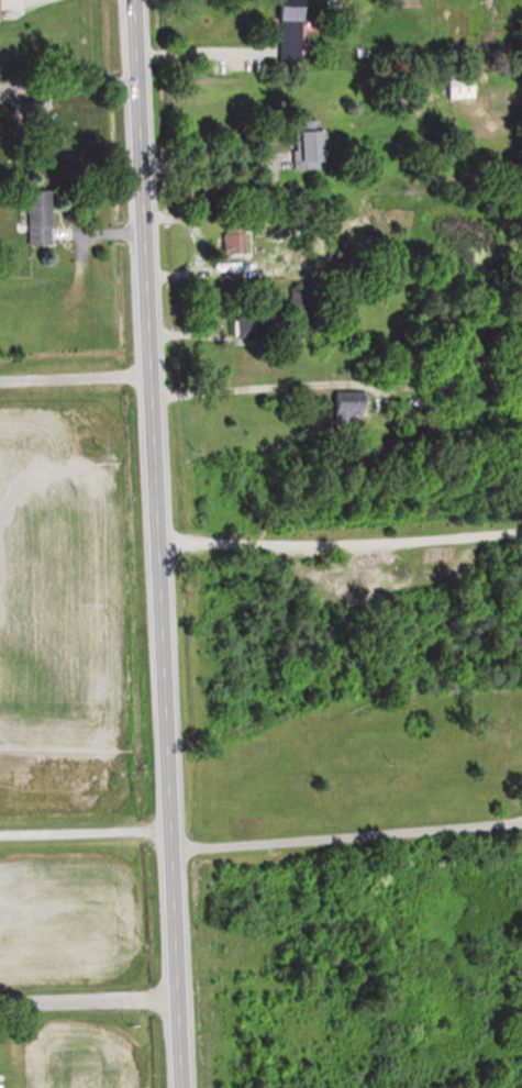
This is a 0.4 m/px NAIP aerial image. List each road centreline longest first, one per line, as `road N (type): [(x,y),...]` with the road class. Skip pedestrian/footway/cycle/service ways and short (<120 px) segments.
road 1 (tertiary): [(179,1087),(112,0)]

